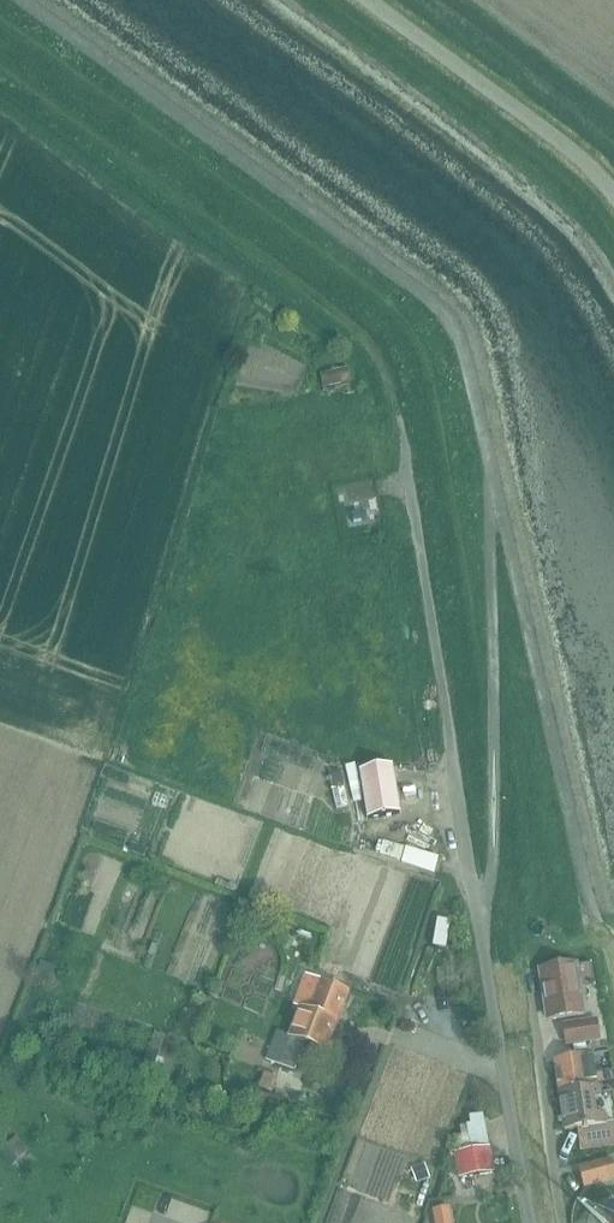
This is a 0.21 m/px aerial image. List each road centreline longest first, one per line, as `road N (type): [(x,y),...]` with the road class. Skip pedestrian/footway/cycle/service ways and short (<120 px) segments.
road 1 (residential): [(531,1222),(396,408)]
road 2 (track): [(396,408),(365,335),(0,70)]
road 3 (unclassified): [(613,191),(364,0)]
road 4 (residential): [(563,1222),(525,963)]

